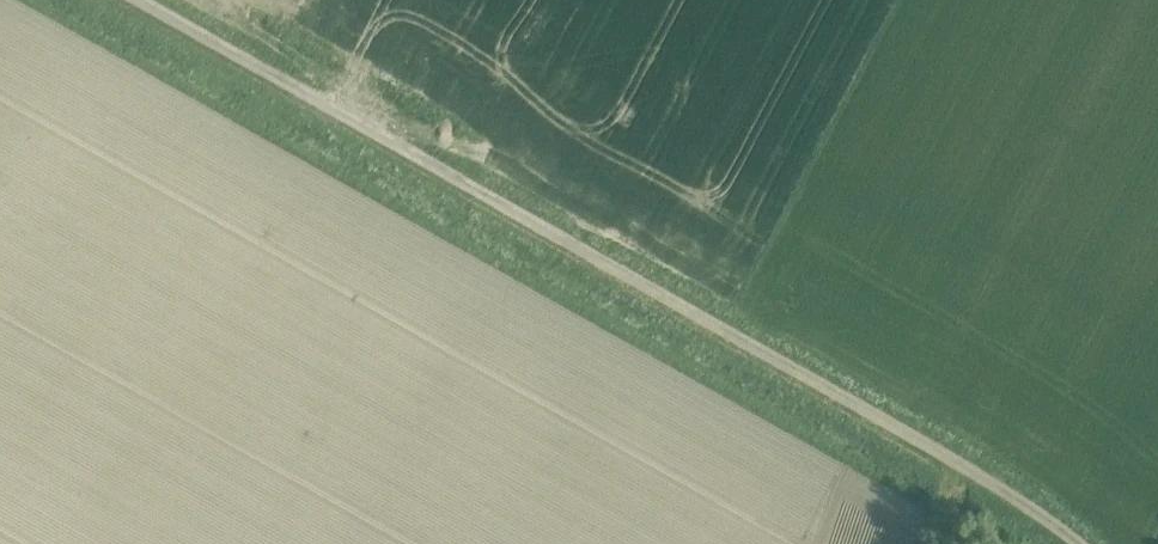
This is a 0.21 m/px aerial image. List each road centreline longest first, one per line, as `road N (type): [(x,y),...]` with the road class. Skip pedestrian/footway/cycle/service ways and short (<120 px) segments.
road 1 (track): [(1076,543),(967,470),(132,0)]

